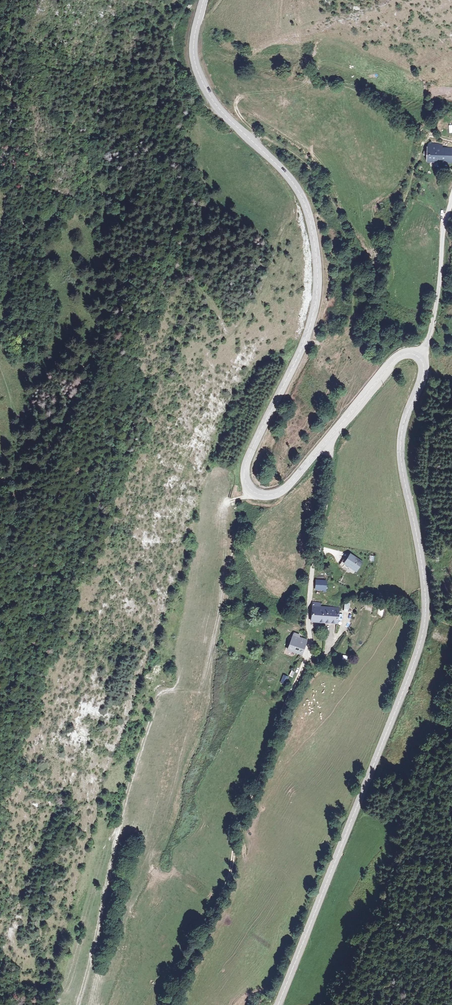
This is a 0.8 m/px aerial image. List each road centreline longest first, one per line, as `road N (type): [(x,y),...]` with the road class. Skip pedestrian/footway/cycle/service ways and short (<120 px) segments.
road 1 (tertiary): [(418,355),(424,371),(401,454),(424,576),(425,624),(278,1004)]
road 2 (tertiary): [(204,0),(197,67),(220,110),(297,187),(317,263),(307,337),(244,466),(249,488),(282,491),(328,438)]
road 3 (track): [(177,1004),(220,903),(249,794),(307,657),(308,635)]
road 4 (track): [(210,17),(209,53),(353,87),(428,135)]
road 5 (residential): [(308,635),(331,471),(328,438)]
road 6 (residential): [(418,355),(431,337),(451,199)]
road 7 (tertiary): [(328,438),(392,363),(418,355)]

